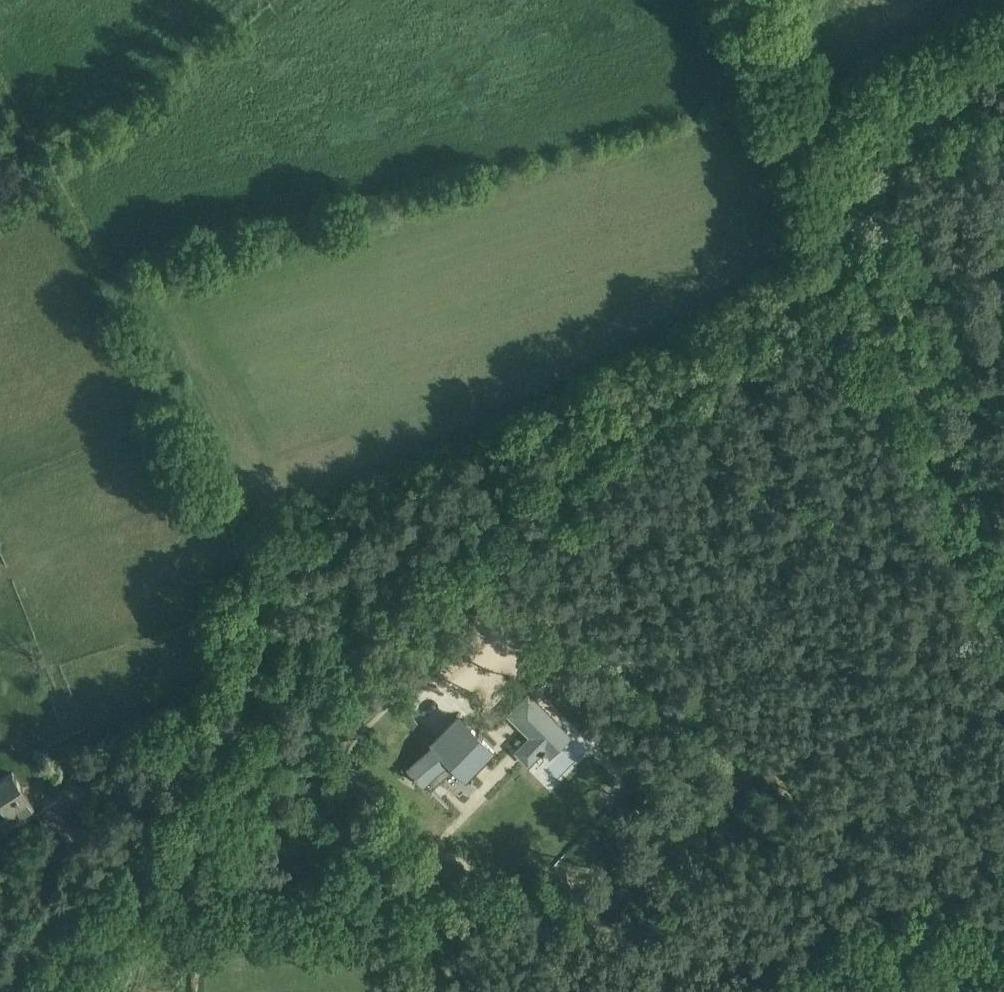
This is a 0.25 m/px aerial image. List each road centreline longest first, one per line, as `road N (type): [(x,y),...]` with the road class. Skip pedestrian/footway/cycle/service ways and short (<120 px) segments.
road 1 (unclassified): [(0,990),(159,812),(272,705),(683,379),(843,232)]
road 2 (track): [(1003,627),(843,232)]
road 3 (unclassified): [(843,232),(746,0)]
road 4 (unclassified): [(843,232),(945,116),(1003,70)]

